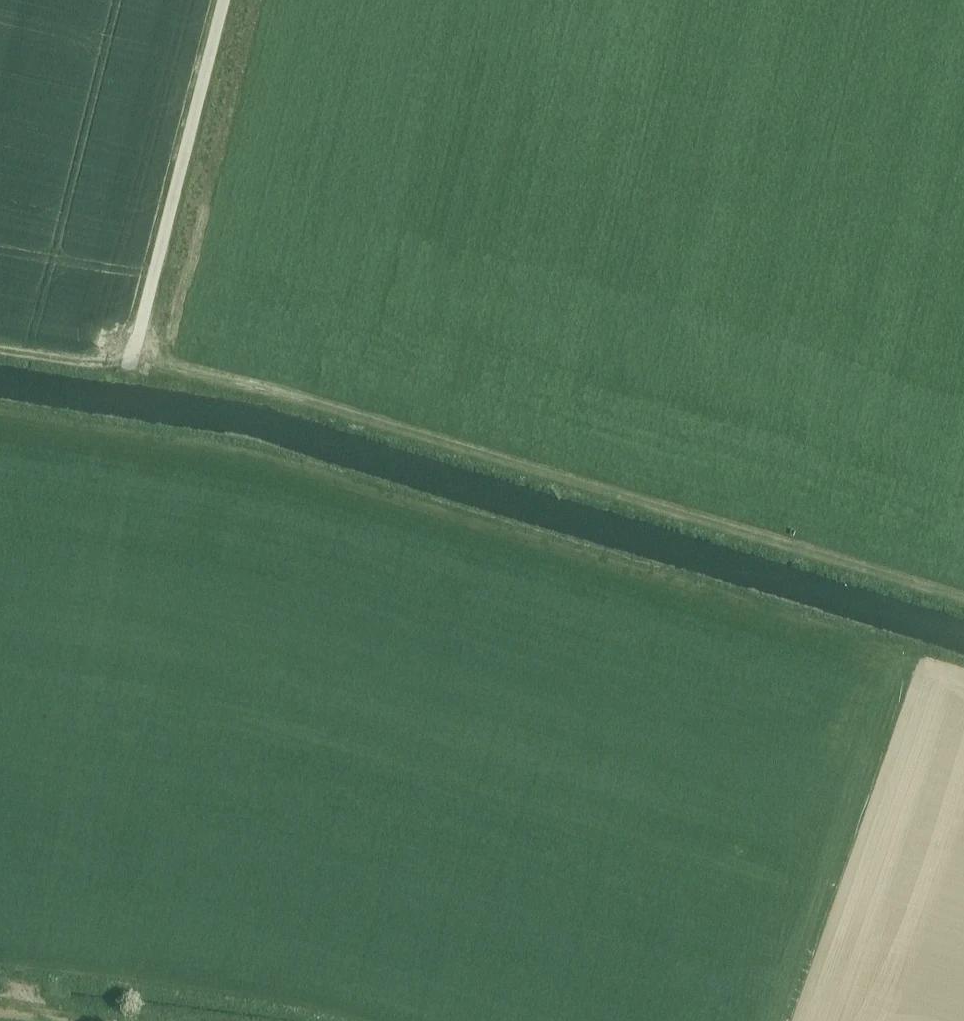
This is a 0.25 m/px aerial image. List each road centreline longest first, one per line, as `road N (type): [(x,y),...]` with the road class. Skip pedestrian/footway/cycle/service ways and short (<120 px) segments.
road 1 (track): [(117,357),(132,361),(224,0)]

